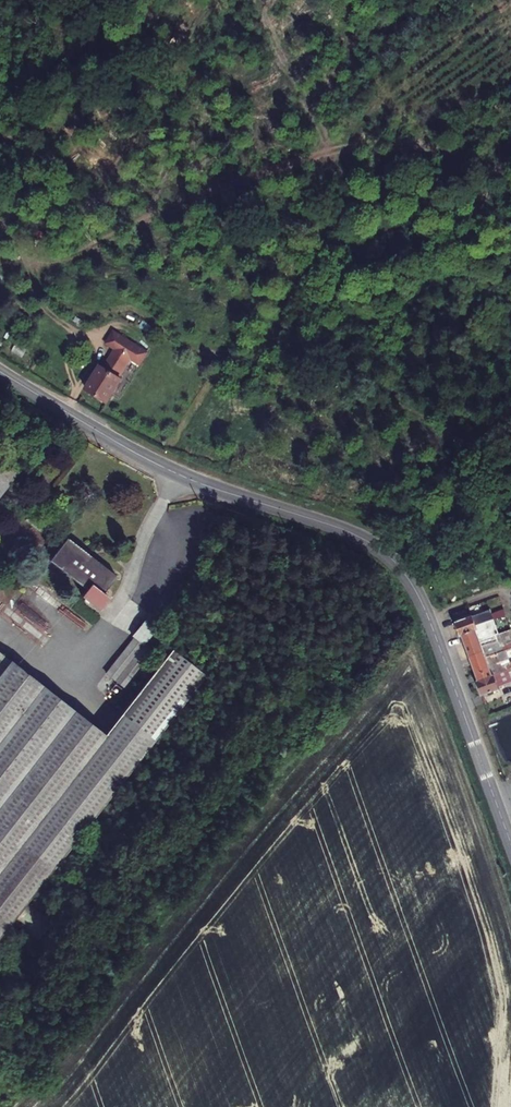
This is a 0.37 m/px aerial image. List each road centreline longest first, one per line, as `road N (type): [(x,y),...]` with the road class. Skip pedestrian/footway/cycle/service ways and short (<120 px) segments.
road 1 (tertiary): [(0,371),(175,472),(337,527),(389,555),(421,600),(510,845)]

